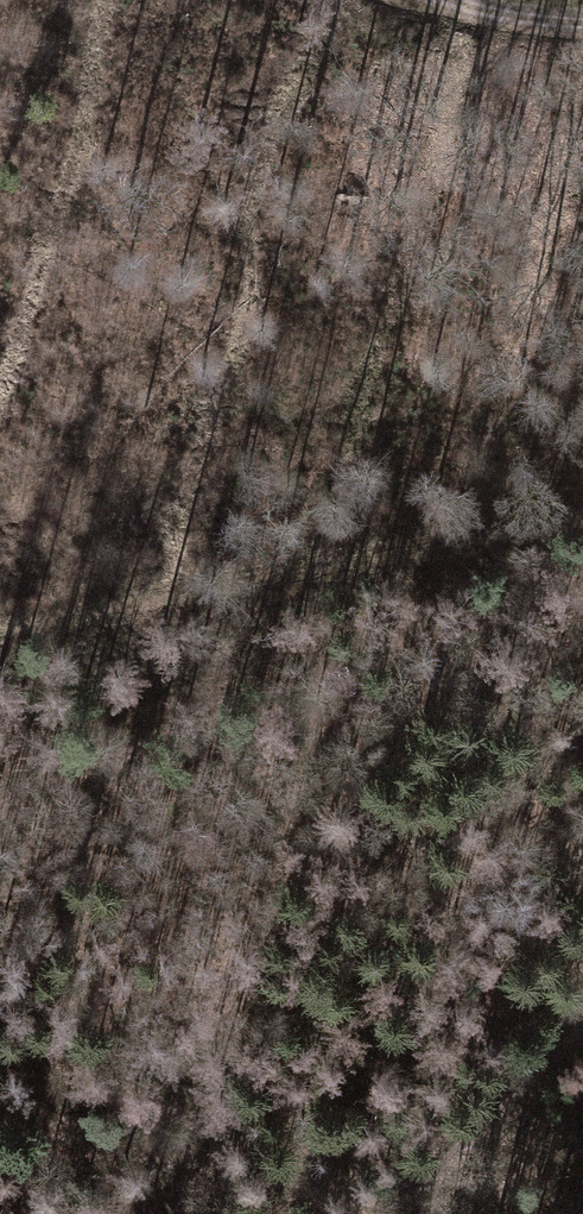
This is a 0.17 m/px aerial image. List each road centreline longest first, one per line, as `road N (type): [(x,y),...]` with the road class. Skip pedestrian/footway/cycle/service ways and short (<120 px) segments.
road 1 (track): [(0,638),(582,516)]
road 2 (track): [(582,1004),(451,1139),(393,1213)]
road 3 (track): [(582,21),(508,16),(463,0)]

